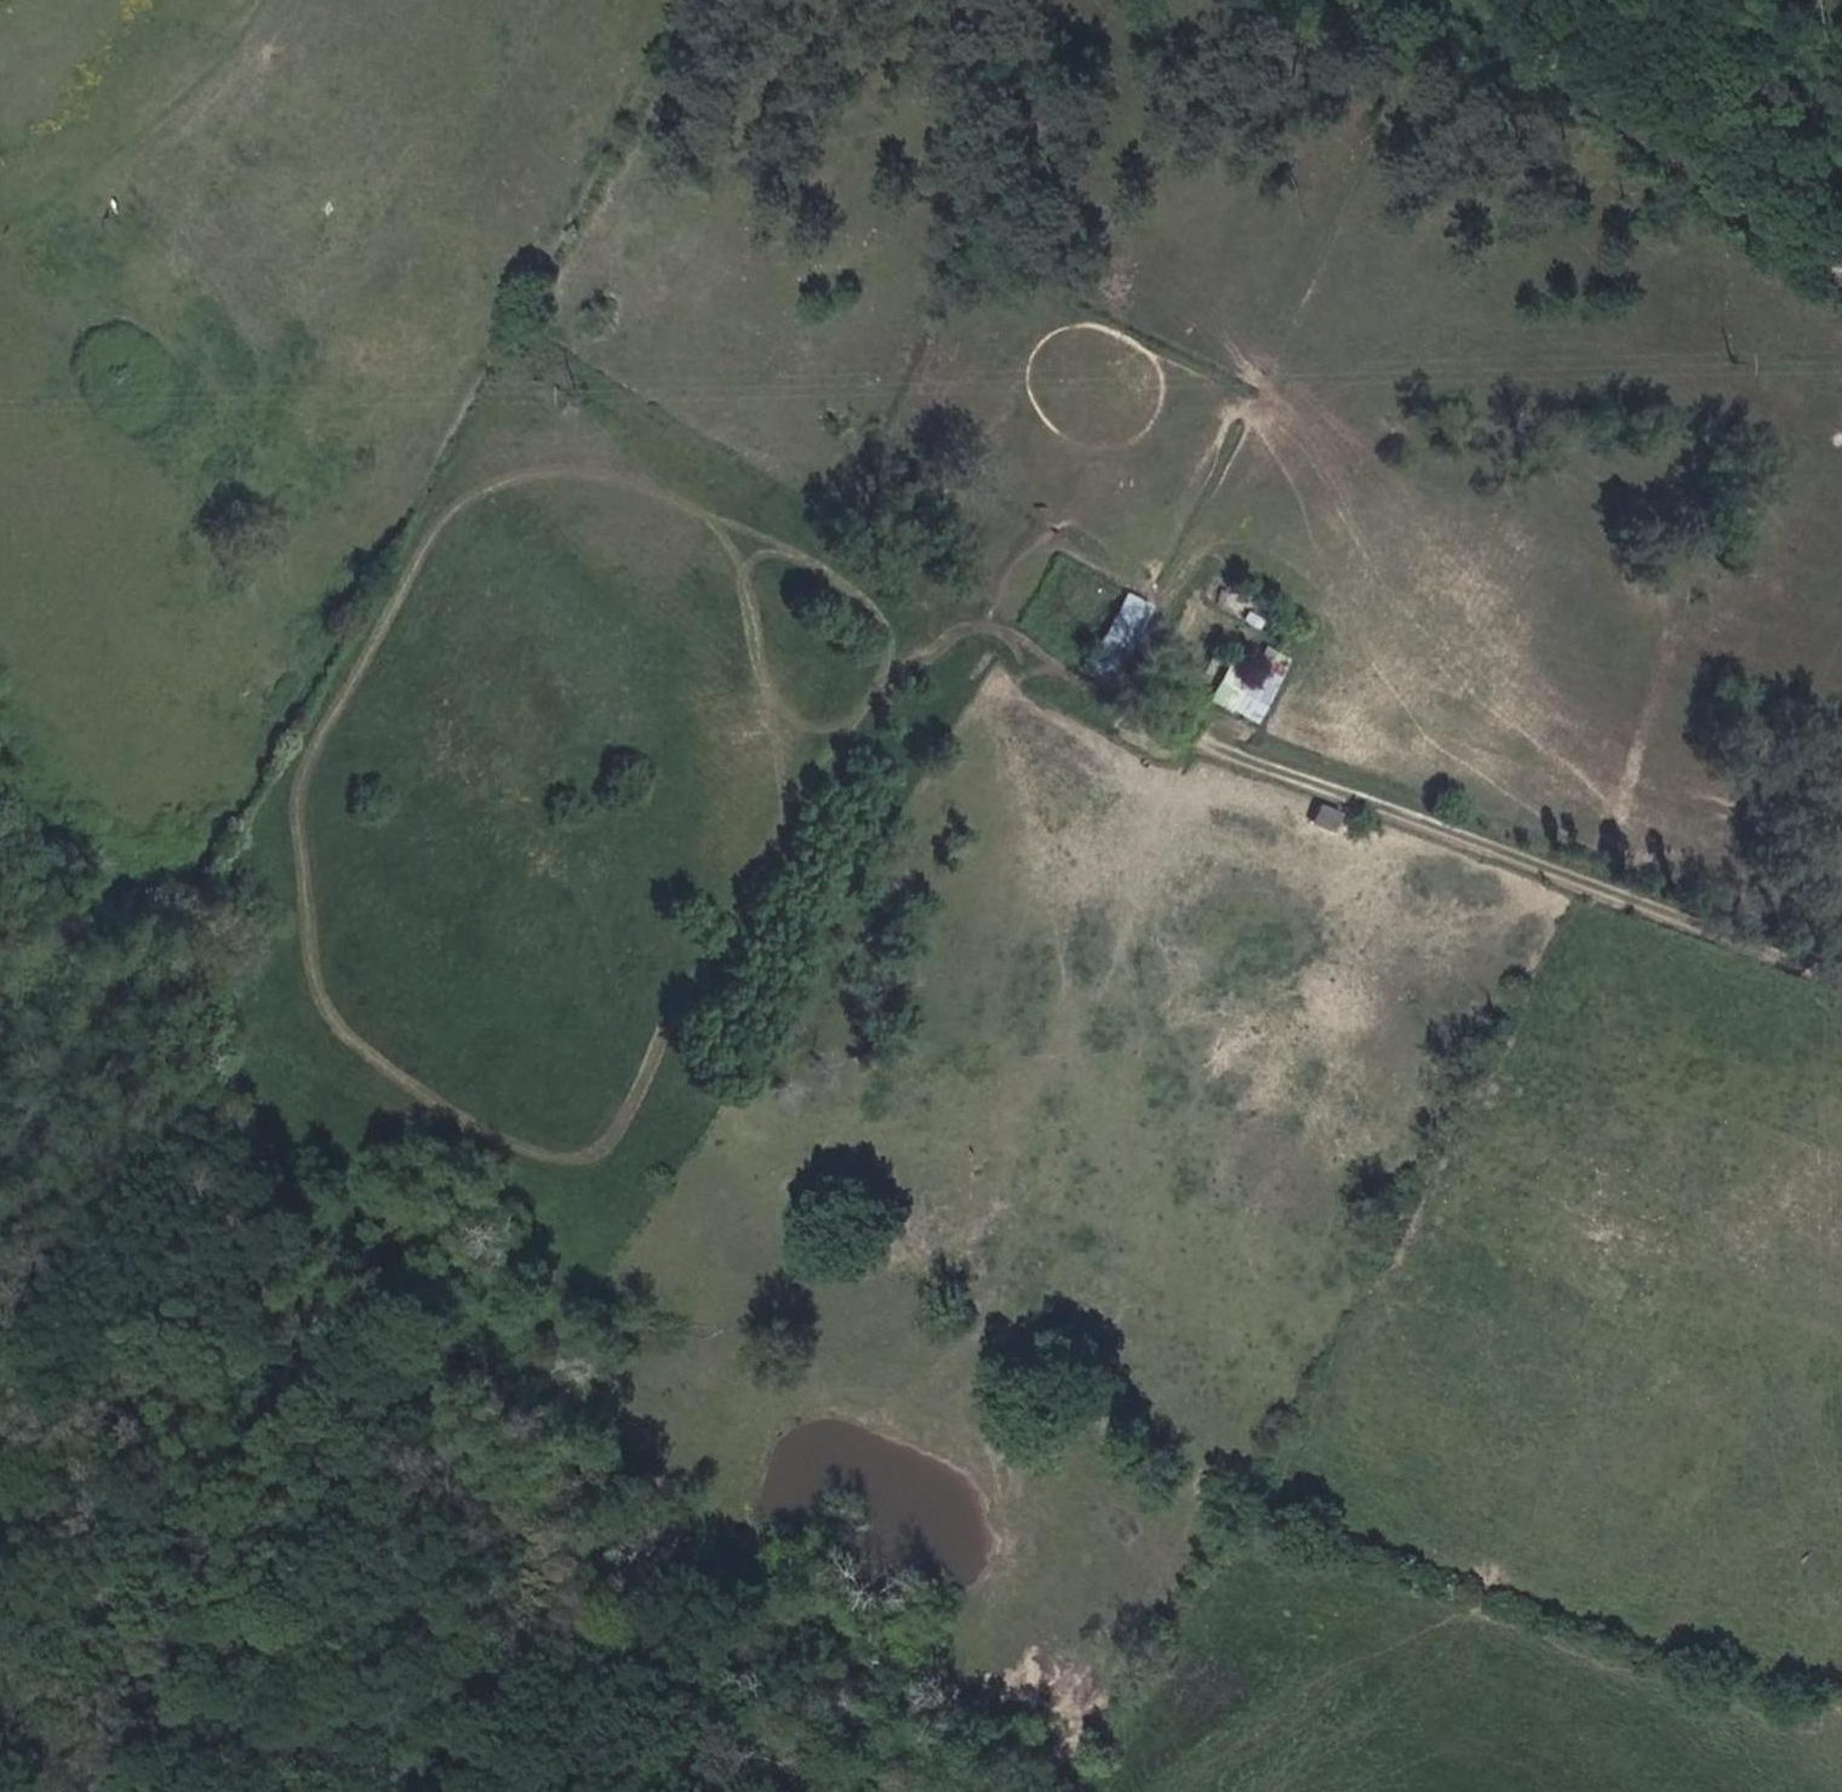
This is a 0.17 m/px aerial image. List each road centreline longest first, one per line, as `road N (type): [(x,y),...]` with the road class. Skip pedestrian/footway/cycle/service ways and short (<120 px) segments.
road 1 (track): [(1490,0),(1492,11),(1841,249)]

